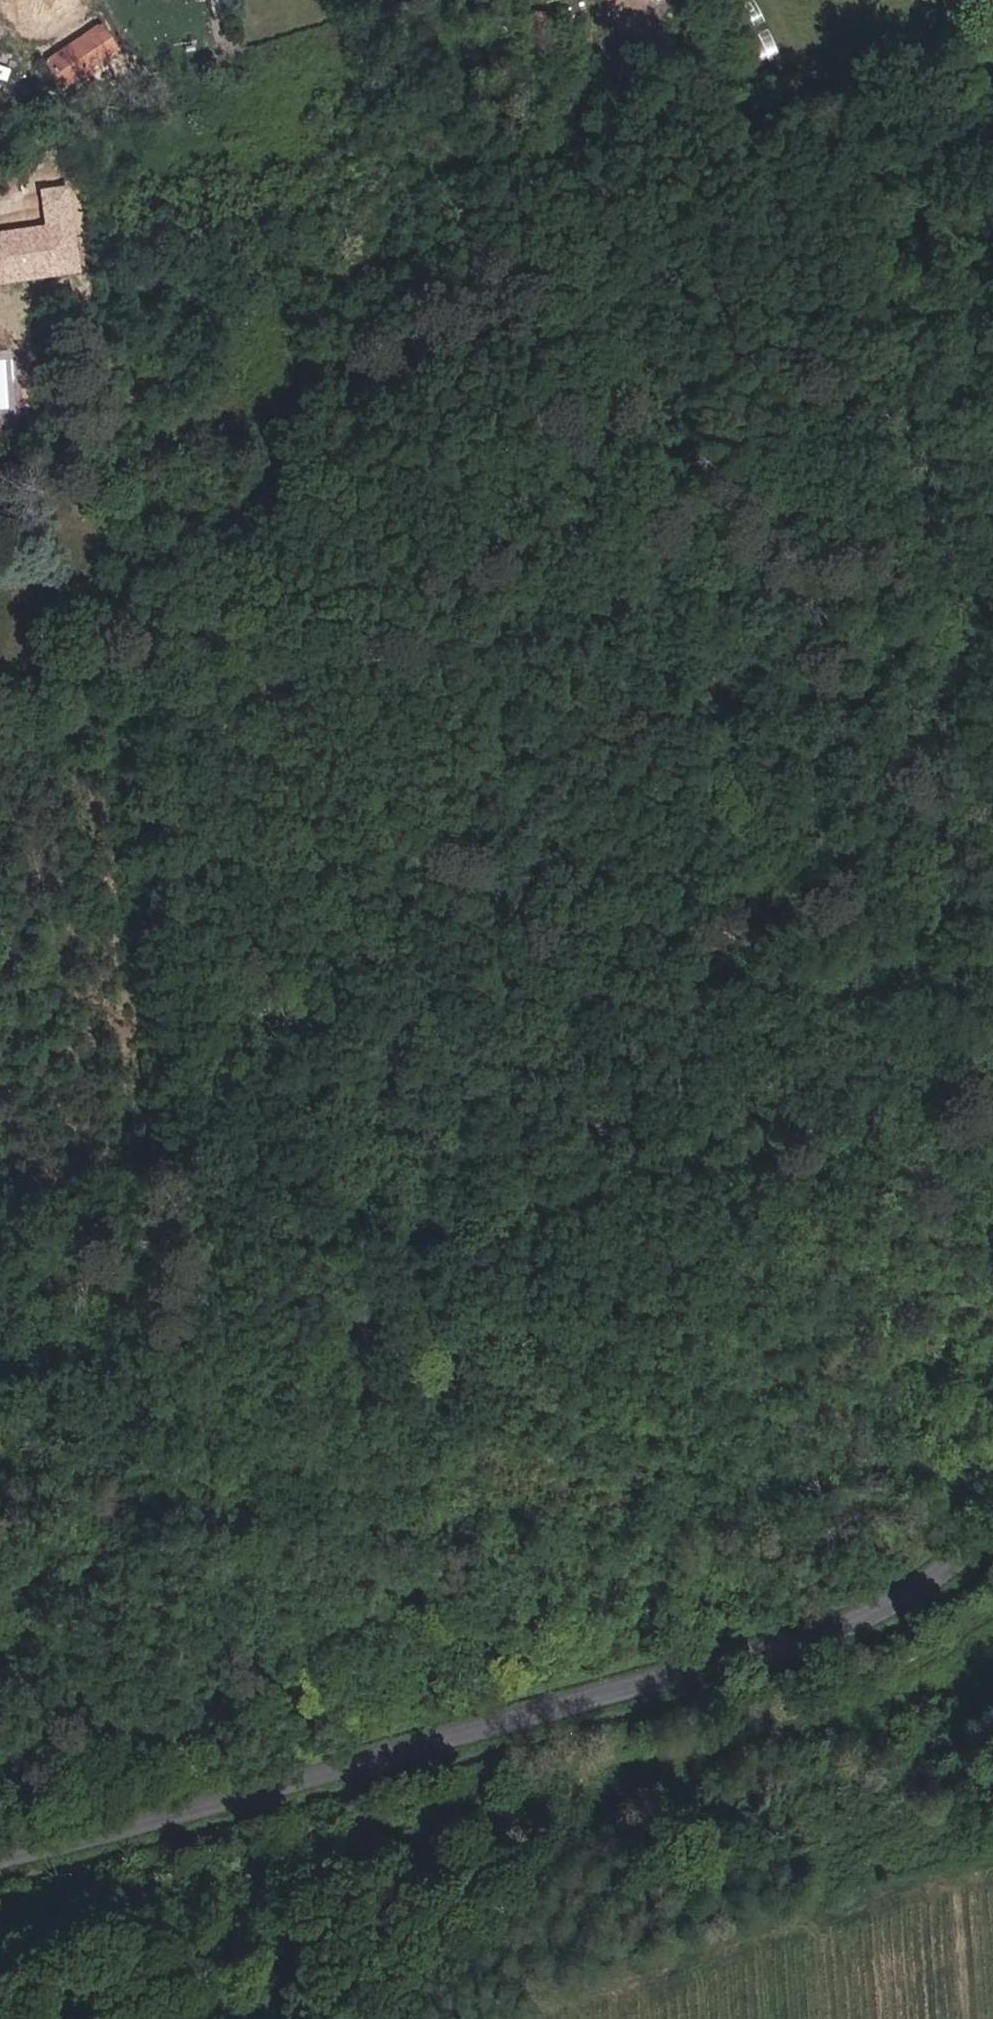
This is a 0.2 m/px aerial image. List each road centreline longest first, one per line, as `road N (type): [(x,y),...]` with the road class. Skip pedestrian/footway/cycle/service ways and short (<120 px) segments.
road 1 (tertiary): [(992,1519),(888,1602),(479,1733),(62,1852),(0,1861)]

